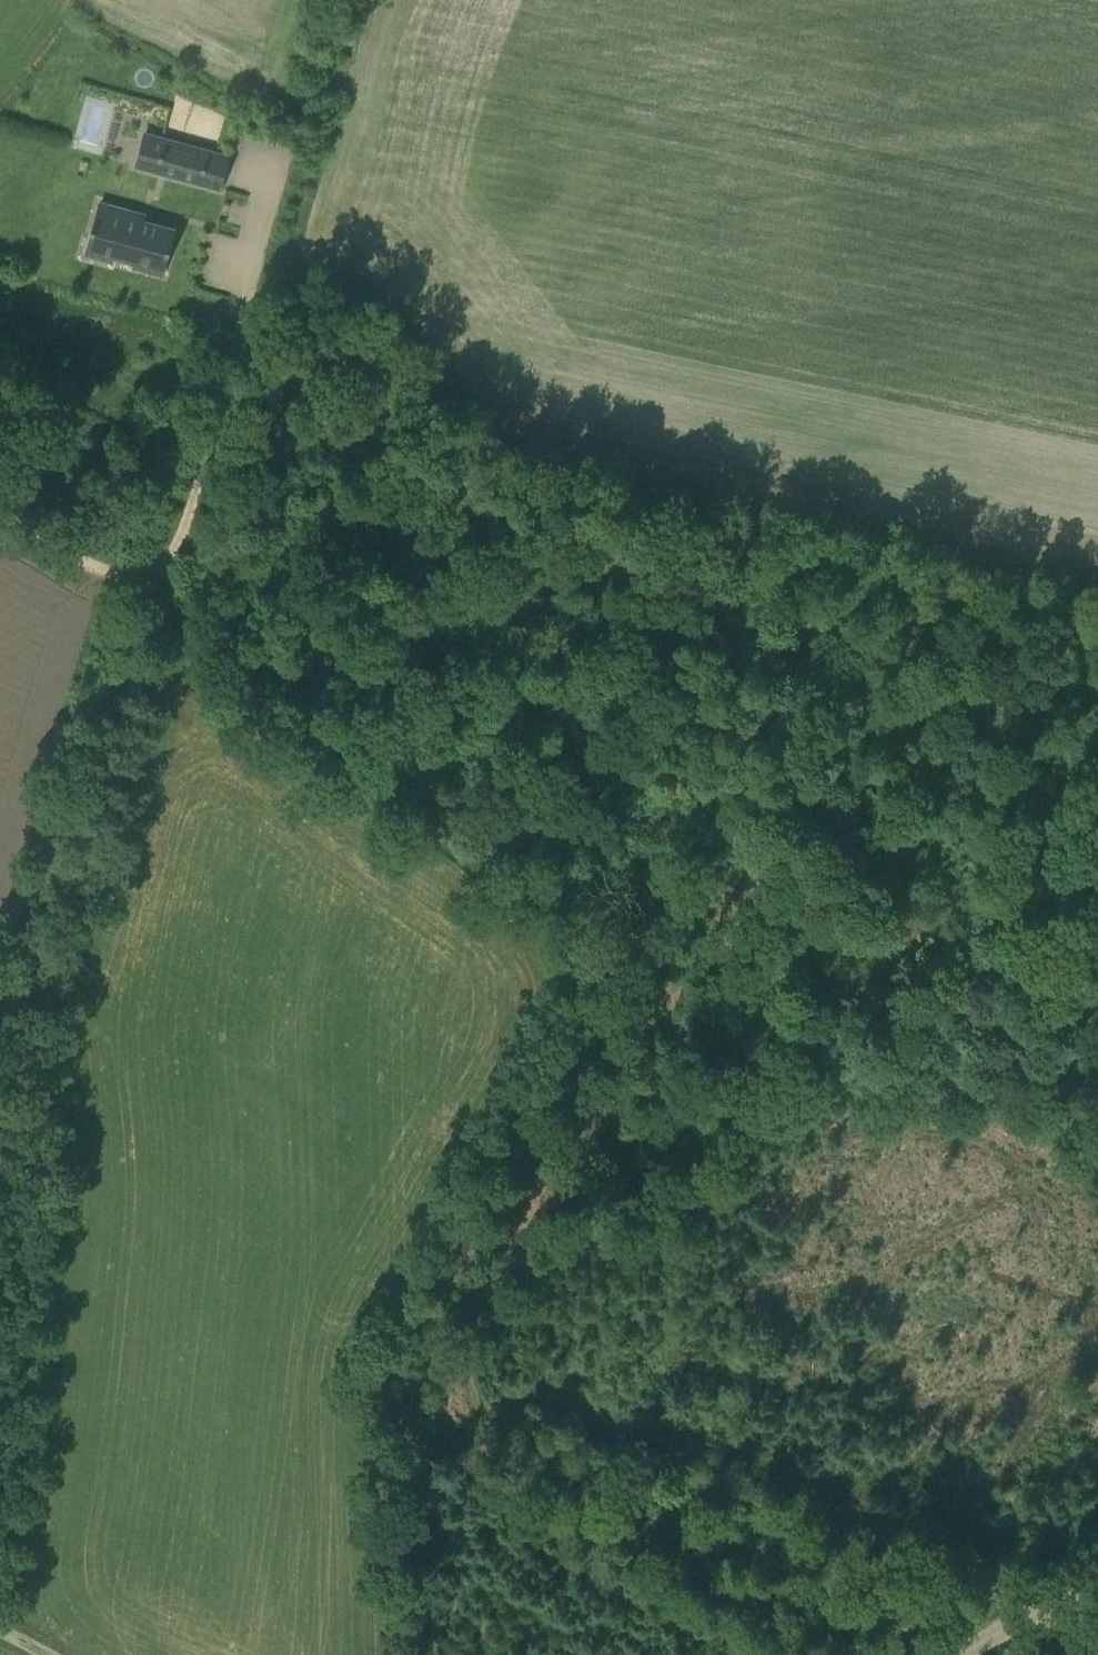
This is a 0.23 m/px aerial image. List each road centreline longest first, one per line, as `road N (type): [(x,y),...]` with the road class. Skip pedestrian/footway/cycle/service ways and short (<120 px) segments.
road 1 (tertiary): [(957,1654),(1097,1577)]

